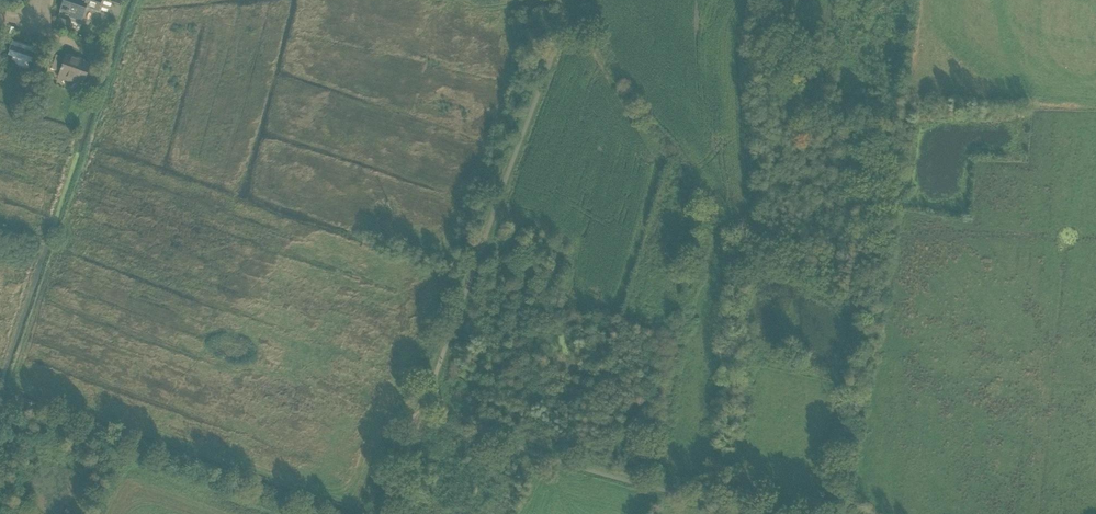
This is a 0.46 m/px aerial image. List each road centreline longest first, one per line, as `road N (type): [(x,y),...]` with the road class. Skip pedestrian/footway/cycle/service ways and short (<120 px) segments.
road 1 (track): [(428,400),(387,513)]

